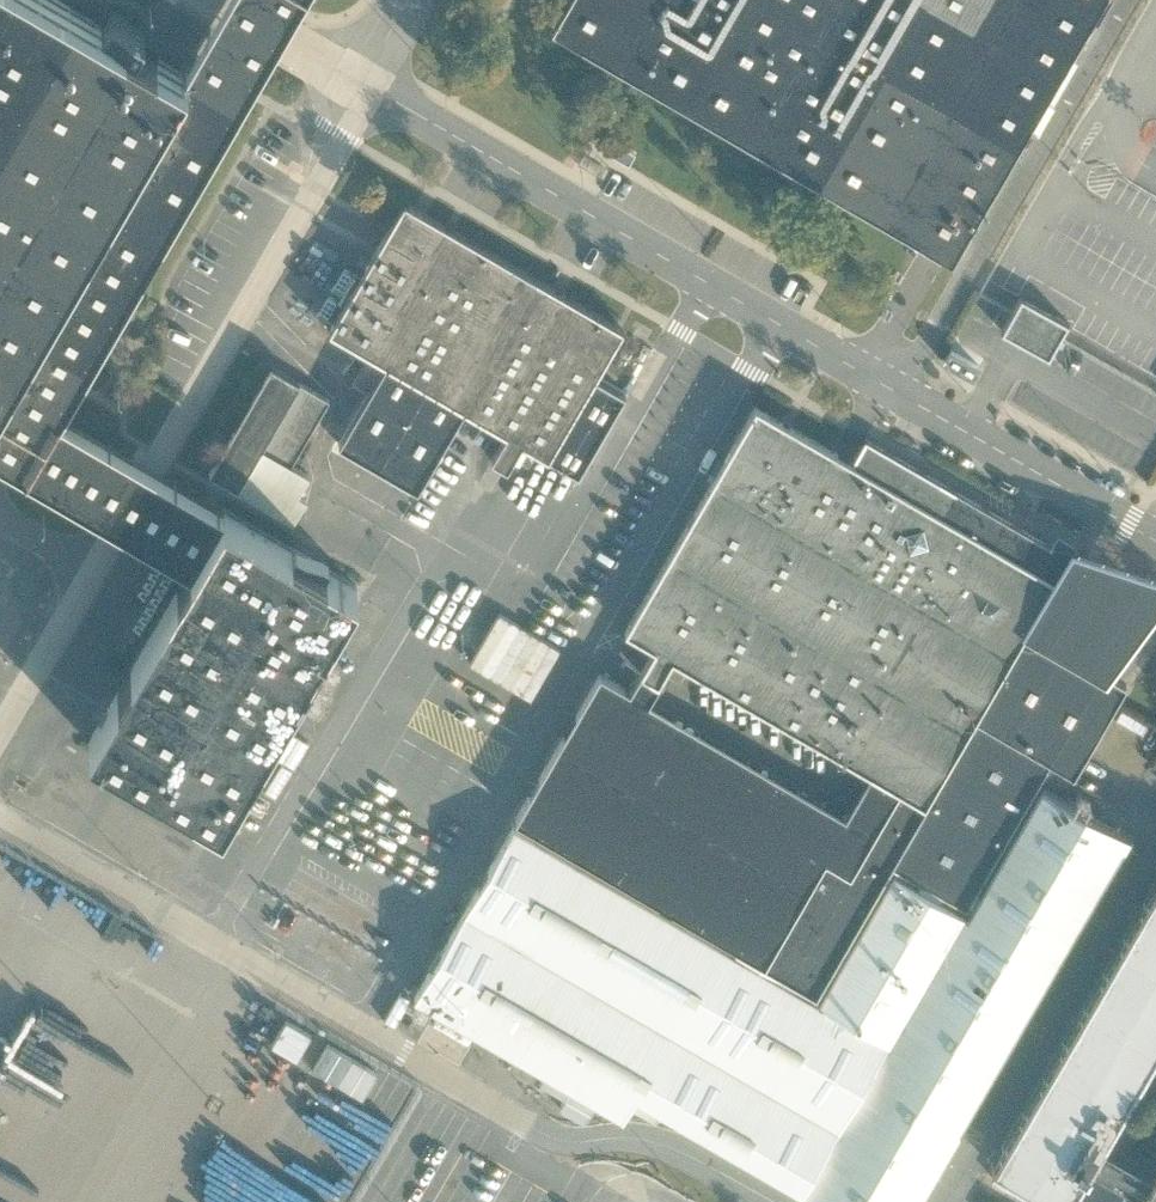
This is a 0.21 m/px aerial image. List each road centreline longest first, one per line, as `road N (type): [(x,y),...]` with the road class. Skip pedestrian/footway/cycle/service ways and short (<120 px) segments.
road 1 (unclassified): [(0,816),(543,1134),(662,1143),(768,1201)]
road 2 (unclassified): [(365,81),(320,184),(0,733)]
road 3 (unclassified): [(365,81),(899,391)]
road 4 (unclassified): [(899,391),(1127,0)]
road 5 (unclassified): [(899,391),(1155,539)]
road 6 (unclassified): [(226,0),(365,81)]

